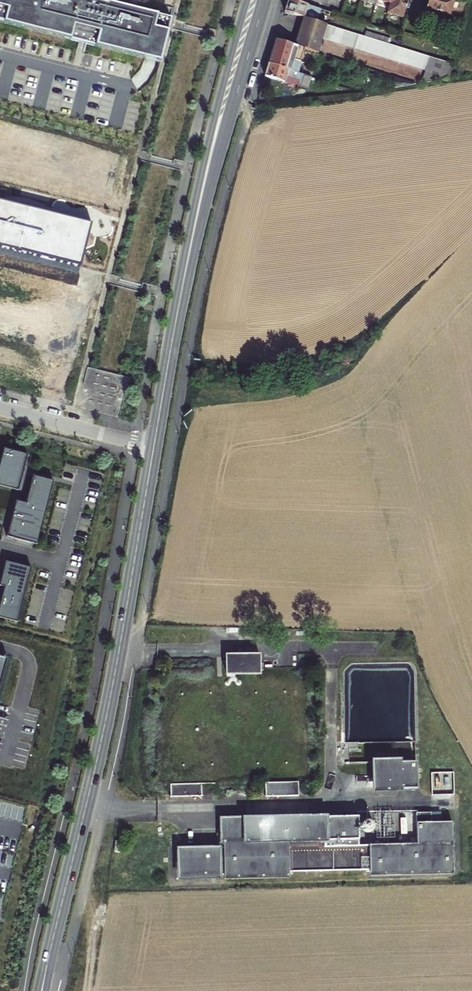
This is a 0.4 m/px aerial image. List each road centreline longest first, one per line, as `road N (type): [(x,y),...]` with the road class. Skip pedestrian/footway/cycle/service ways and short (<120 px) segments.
road 1 (secondary): [(50,952),(107,713),(153,448)]
road 2 (secondary): [(182,290),(265,0)]
road 3 (secondary): [(246,0),(182,290)]
road 4 (secondary): [(153,448),(182,290)]
road 5 (residential): [(0,408),(153,448)]

